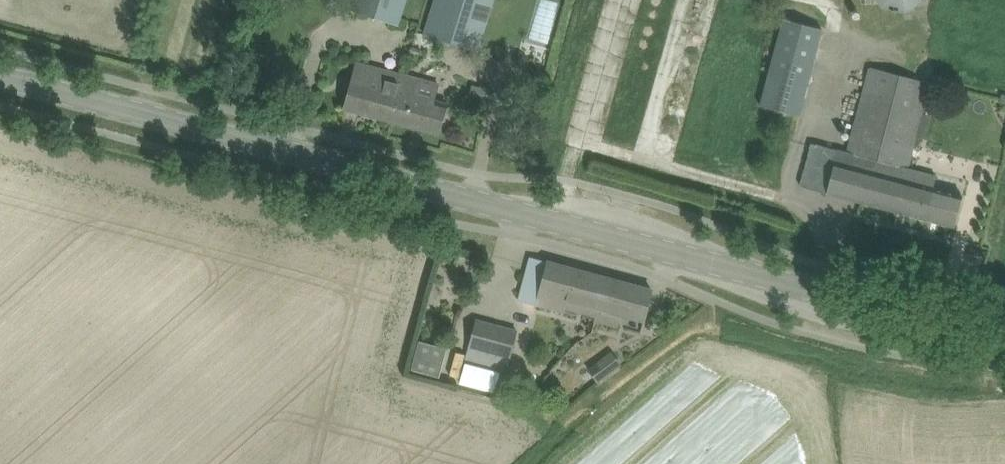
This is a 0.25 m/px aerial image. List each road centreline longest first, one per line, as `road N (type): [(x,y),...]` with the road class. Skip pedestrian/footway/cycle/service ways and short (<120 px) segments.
road 1 (tertiary): [(1004,339),(0,76)]

